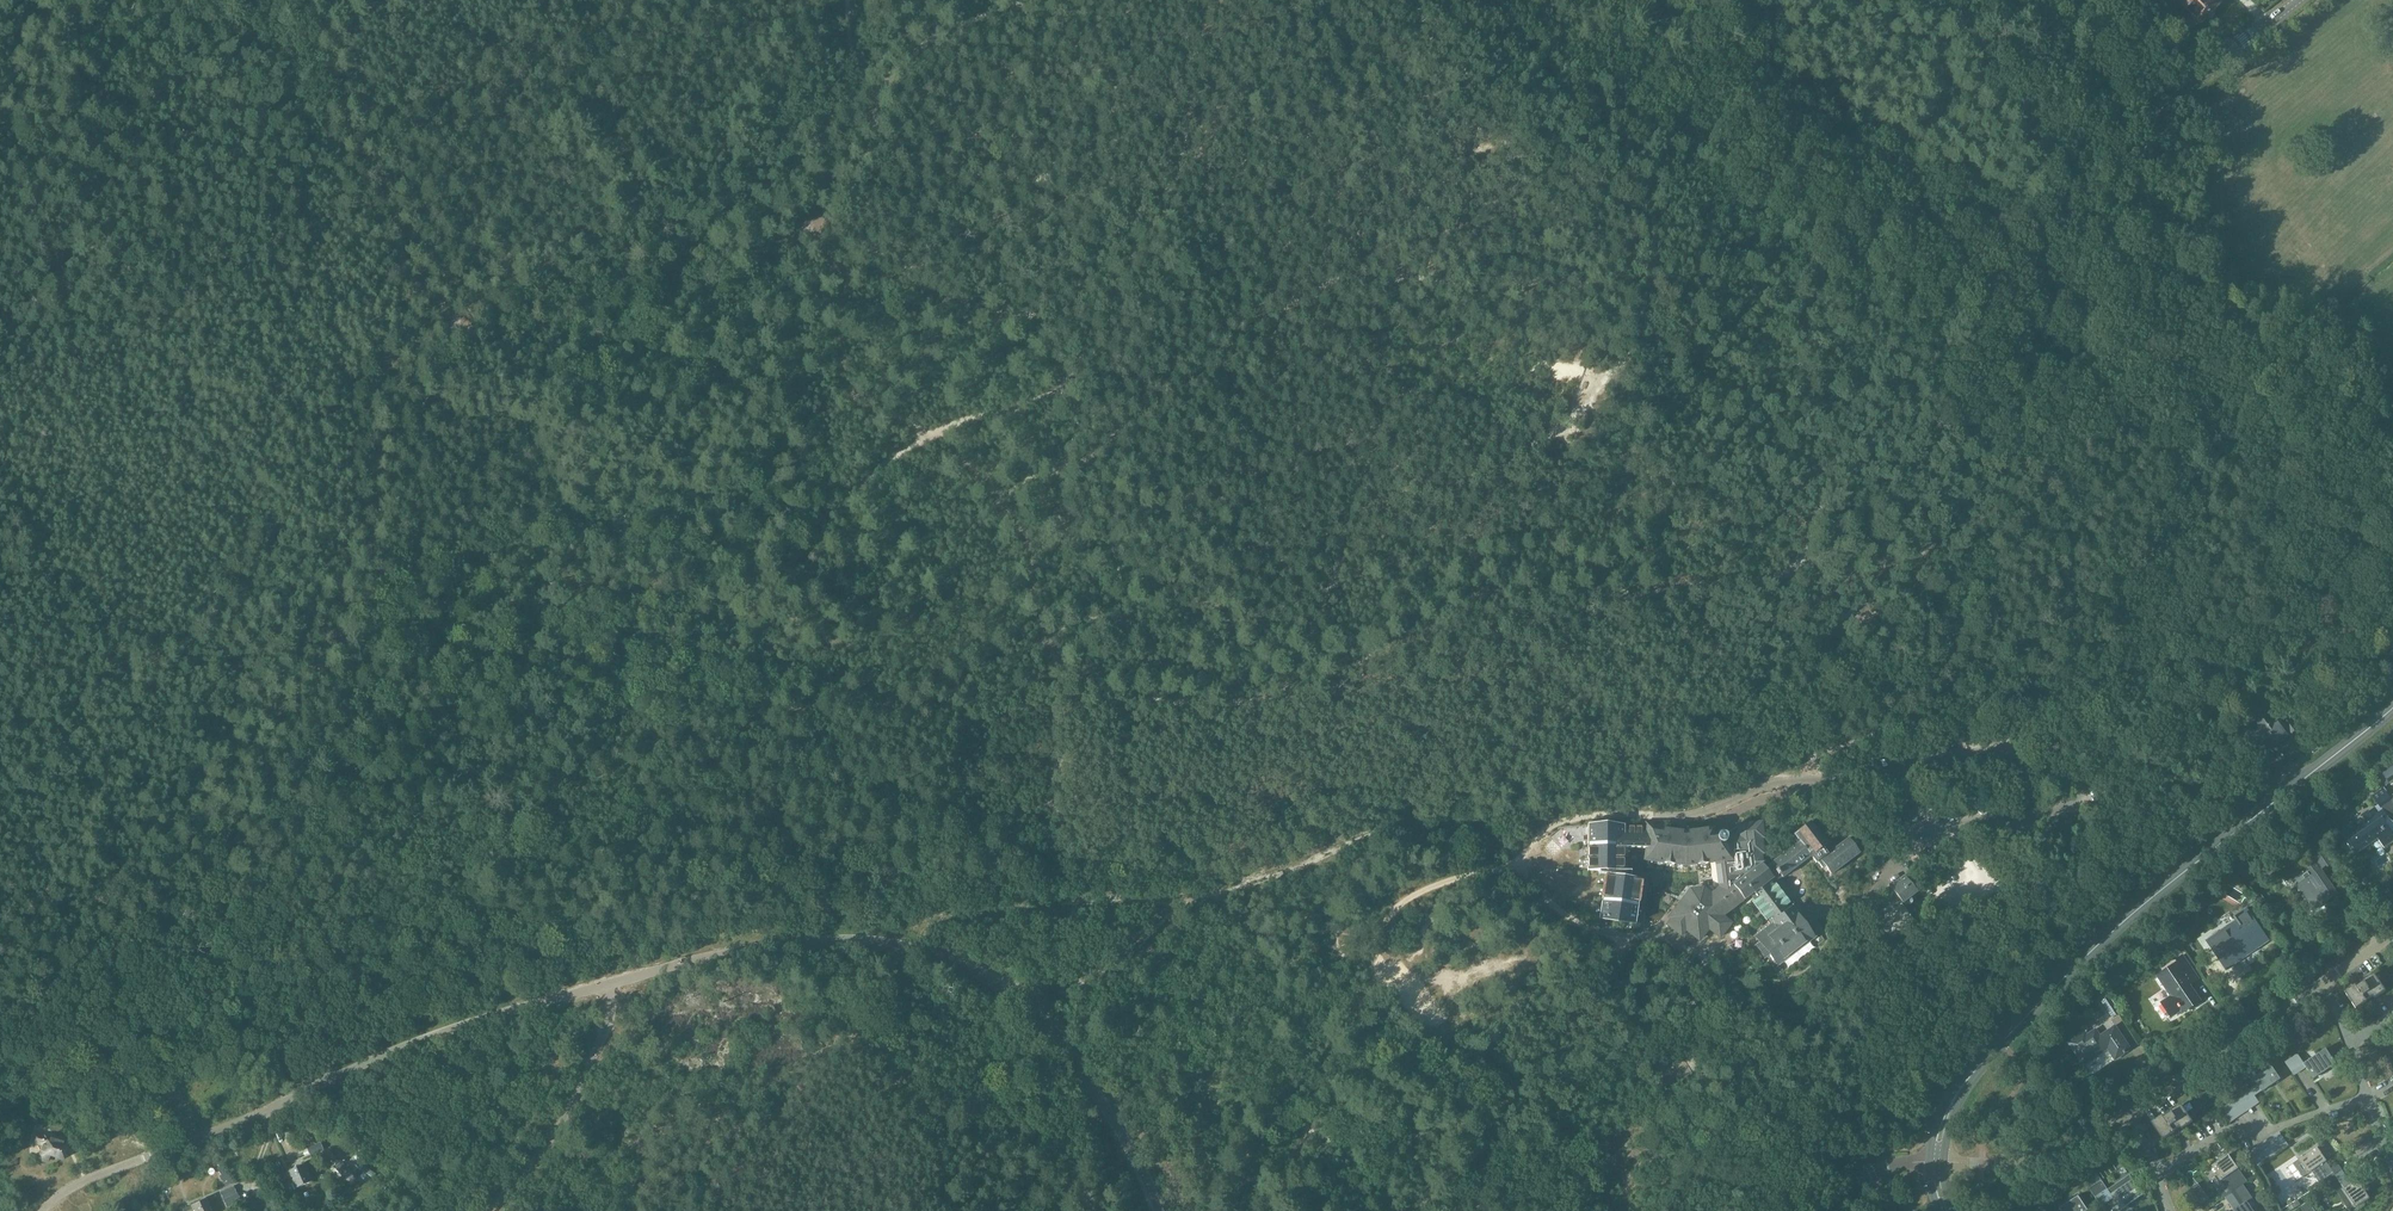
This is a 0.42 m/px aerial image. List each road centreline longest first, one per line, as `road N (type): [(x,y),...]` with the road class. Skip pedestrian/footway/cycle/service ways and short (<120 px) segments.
road 1 (tertiary): [(1956,1097),(2119,925),(2392,708)]
road 2 (track): [(1519,868),(1441,883),(1392,911),(1378,935),(1384,970),(1326,1065),(1309,1129),(1272,1210)]
road 3 (tertiary): [(2392,437),(2229,319),(2181,265),(2147,186),(2147,147),(2161,109)]
road 4 (residential): [(2161,1173),(2237,1133),(2368,1098)]
road 5 (residential): [(2139,1112),(2316,986)]
road 6 (residential): [(1943,1161),(2009,1165),(2060,1155),(2139,1112)]
road 7 (tertiary): [(2161,109),(2298,0)]
road 8 (unclassified): [(1818,1210),(1871,1172),(1929,1161)]
road 9 (residential): [(2161,109),(2137,94),(2156,0)]

